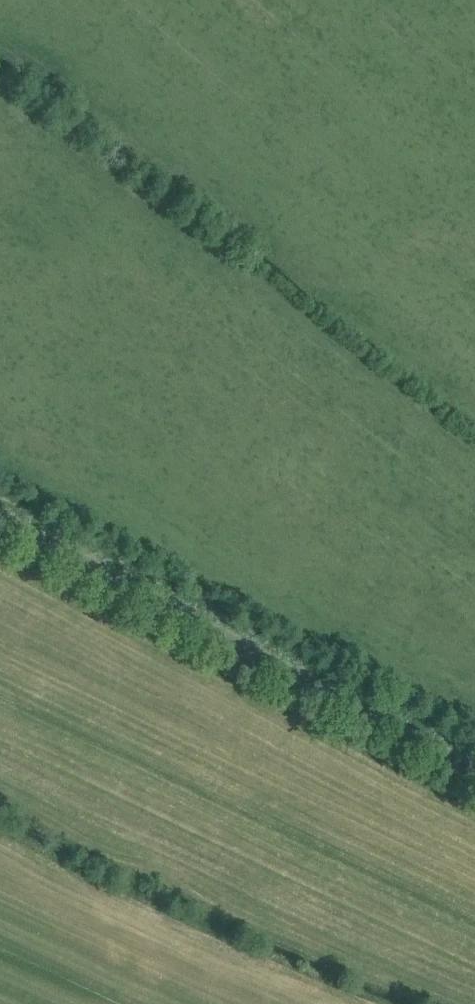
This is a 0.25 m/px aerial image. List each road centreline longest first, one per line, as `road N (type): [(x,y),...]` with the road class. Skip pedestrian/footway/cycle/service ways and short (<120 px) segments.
road 1 (unclassified): [(474,770),(0,516)]

